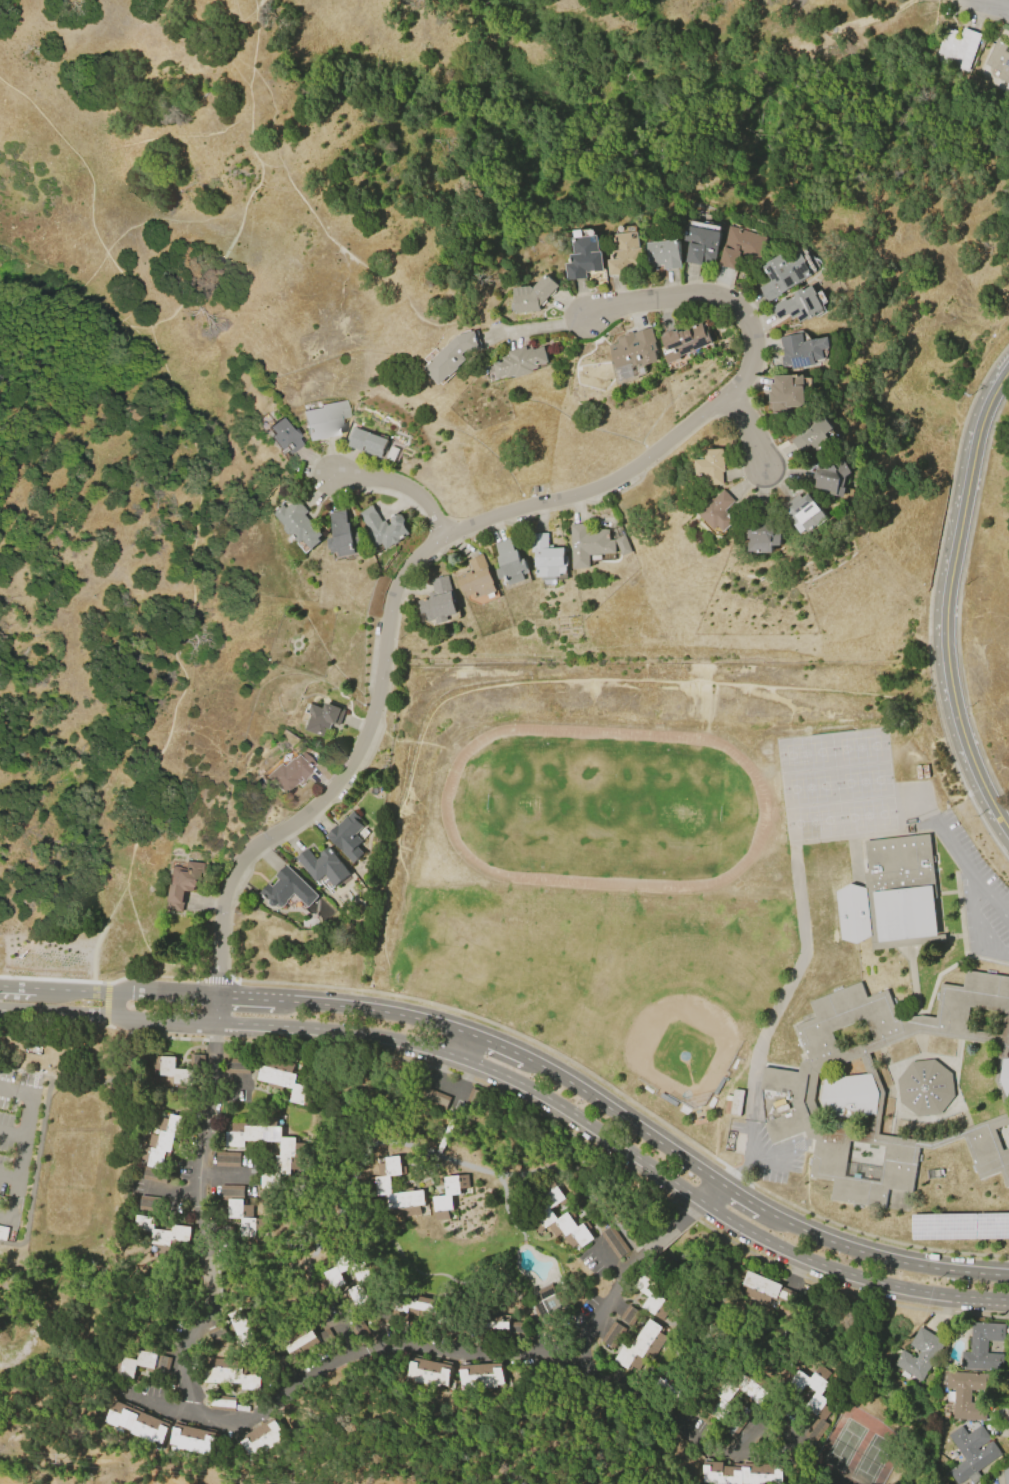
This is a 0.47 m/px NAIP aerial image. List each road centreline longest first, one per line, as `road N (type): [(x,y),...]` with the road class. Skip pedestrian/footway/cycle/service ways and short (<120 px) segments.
road 1 (residential): [(701,1200),(635,1258),(573,1350),(356,1351),(235,1431),(196,1404),(185,1374),(215,1299),(198,1174),(216,1099),(216,1022)]
road 2 (residential): [(216,995),(221,905),(237,864),(260,840),(303,818),(369,754),(393,591),(435,532),(582,498),(732,392)]
road 3 (secondary): [(1008,365),(977,439),(942,654),(959,726),(1008,836)]
road 4 (tertiary): [(701,1200),(796,1254),(859,1278),(1008,1299)]
road 5 (tertiary): [(458,1057),(522,1083),(701,1200)]
road 6 (residential): [(732,392),(753,362),(757,330),(720,298),(667,294),(585,314)]
road 7 (tertiary): [(216,1022),(374,1035),(458,1057)]
road 8 (residential): [(742,1454),(697,1447),(579,1365),(536,1353)]
road 9 (tertiary): [(1008,1274),(889,1259),(798,1229)]
road 10 (tertiary): [(716,1182),(551,1073)]
road 11 (tertiary): [(468,1034),(319,1003)]
road 12 (residential): [(435,532),(403,489),(331,474)]

